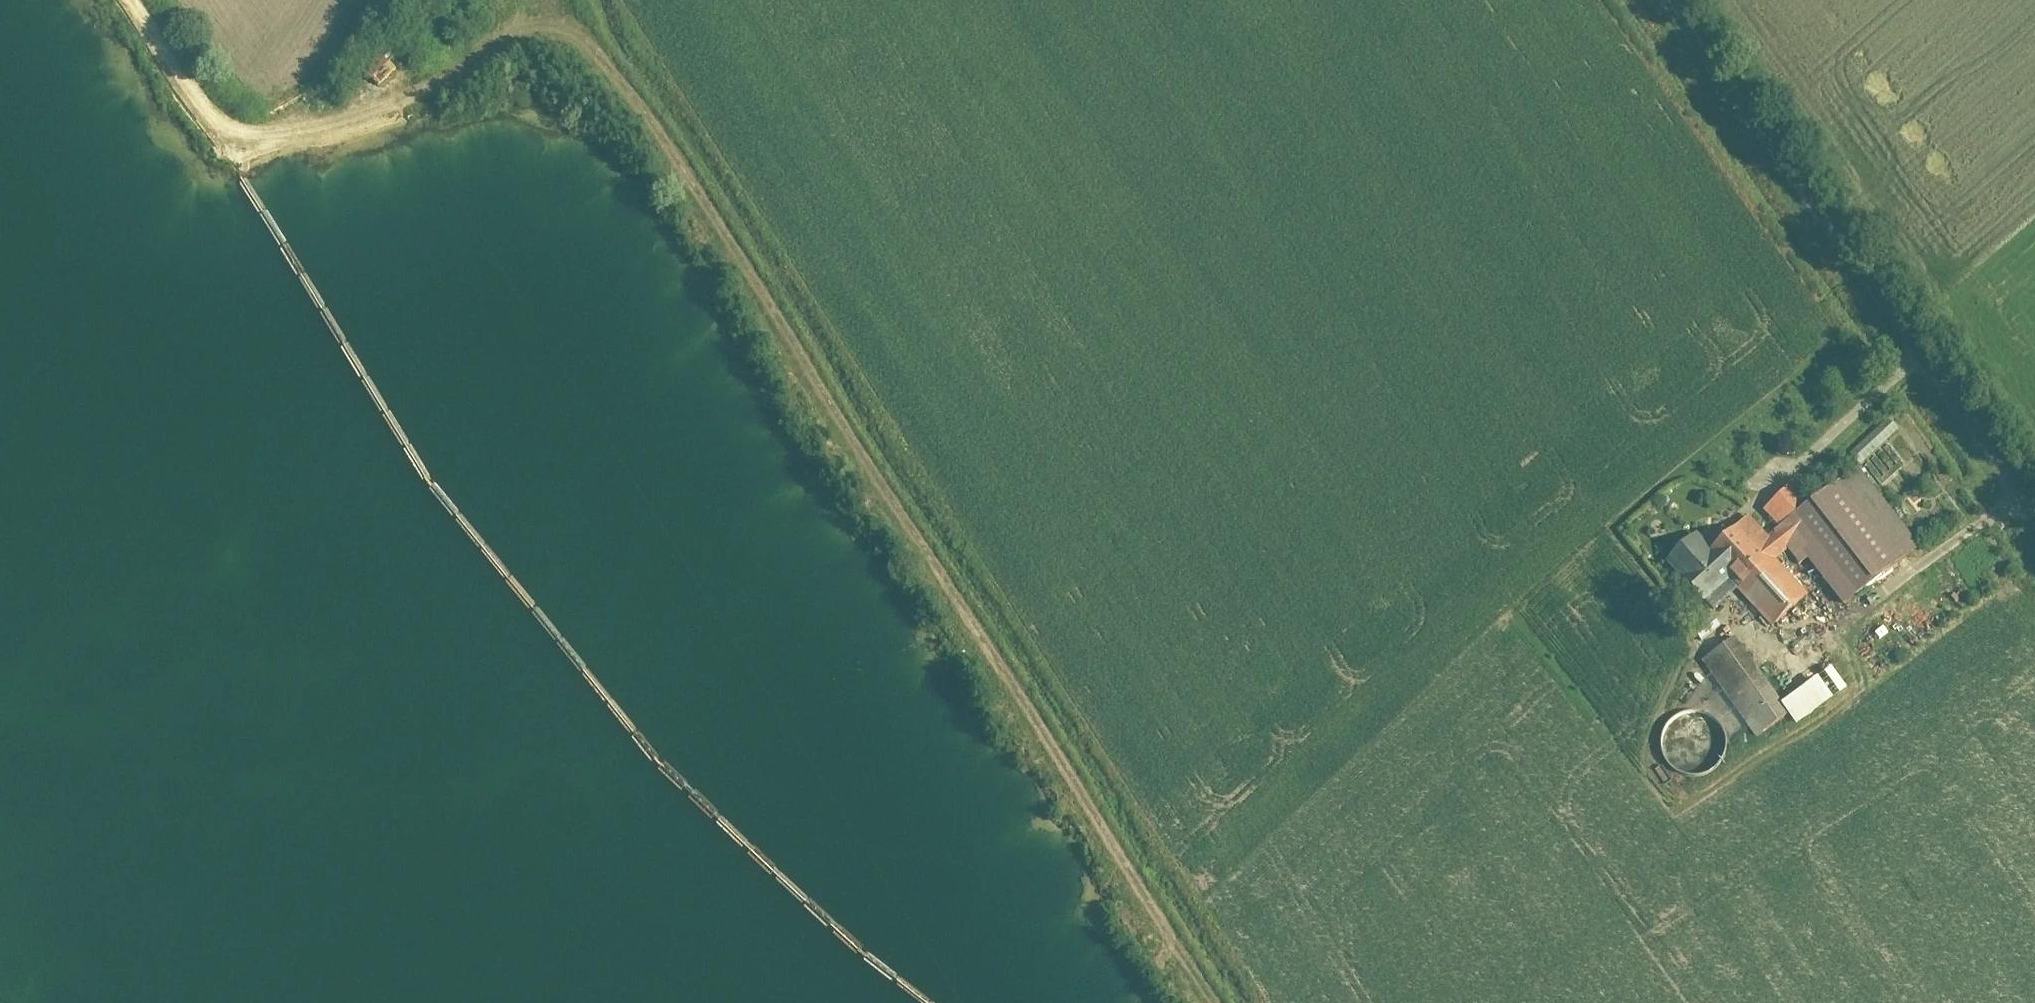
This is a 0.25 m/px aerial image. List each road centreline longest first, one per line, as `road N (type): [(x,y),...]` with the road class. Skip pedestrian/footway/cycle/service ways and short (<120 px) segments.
road 1 (unclassified): [(2034,521),(1660,0)]

